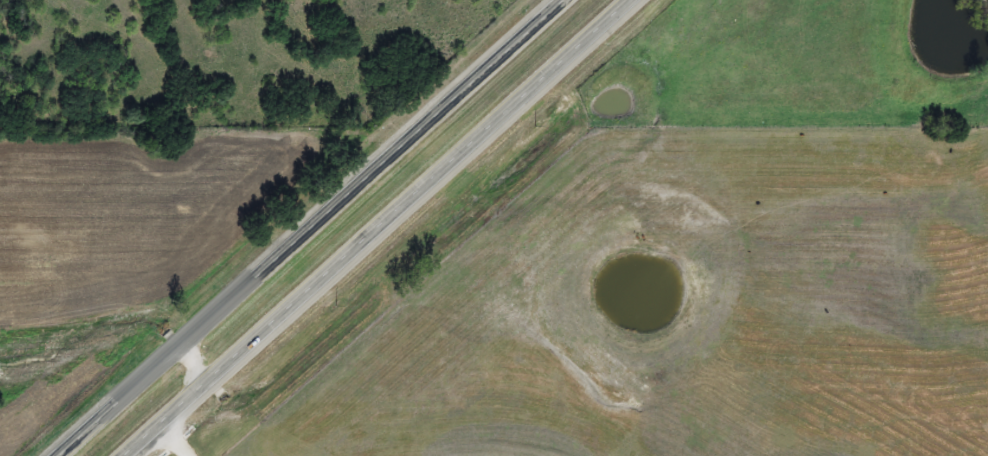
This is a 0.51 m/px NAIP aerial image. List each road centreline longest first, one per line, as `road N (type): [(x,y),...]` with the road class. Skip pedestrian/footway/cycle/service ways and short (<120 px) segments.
road 1 (trunk): [(577,0),(69,455)]
road 2 (trunk): [(132,455),(639,0)]

